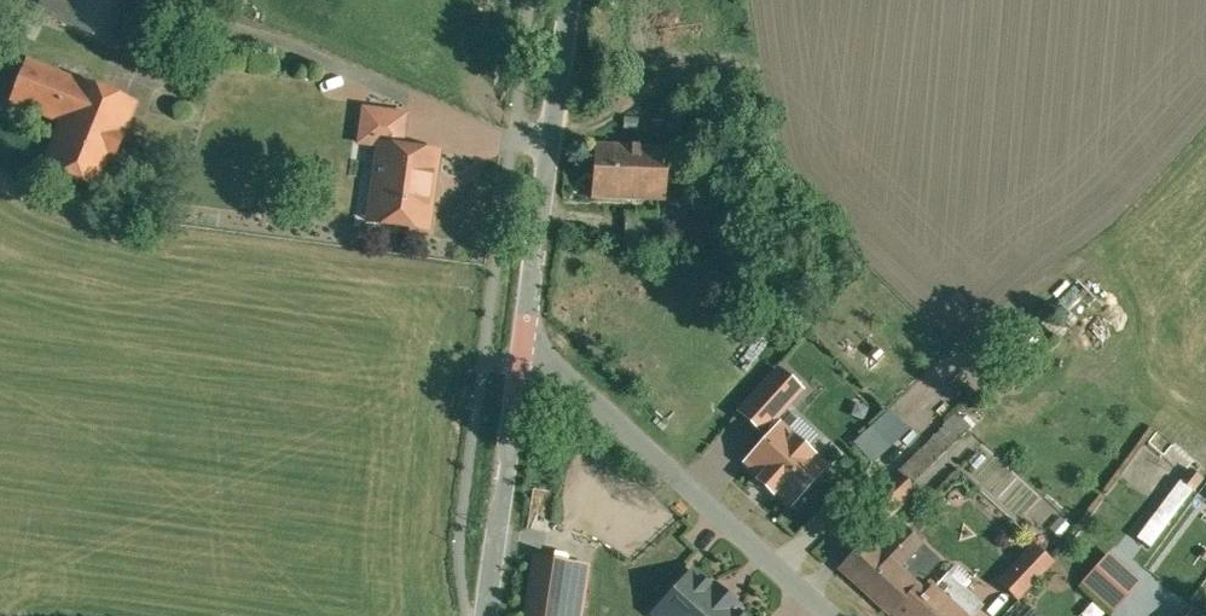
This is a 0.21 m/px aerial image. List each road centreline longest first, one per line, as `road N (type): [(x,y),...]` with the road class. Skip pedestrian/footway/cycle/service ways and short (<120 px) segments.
road 1 (residential): [(513,368),(565,380),(832,615)]
road 2 (unclassified): [(513,368),(564,0)]
road 3 (residential): [(513,368),(481,615)]

